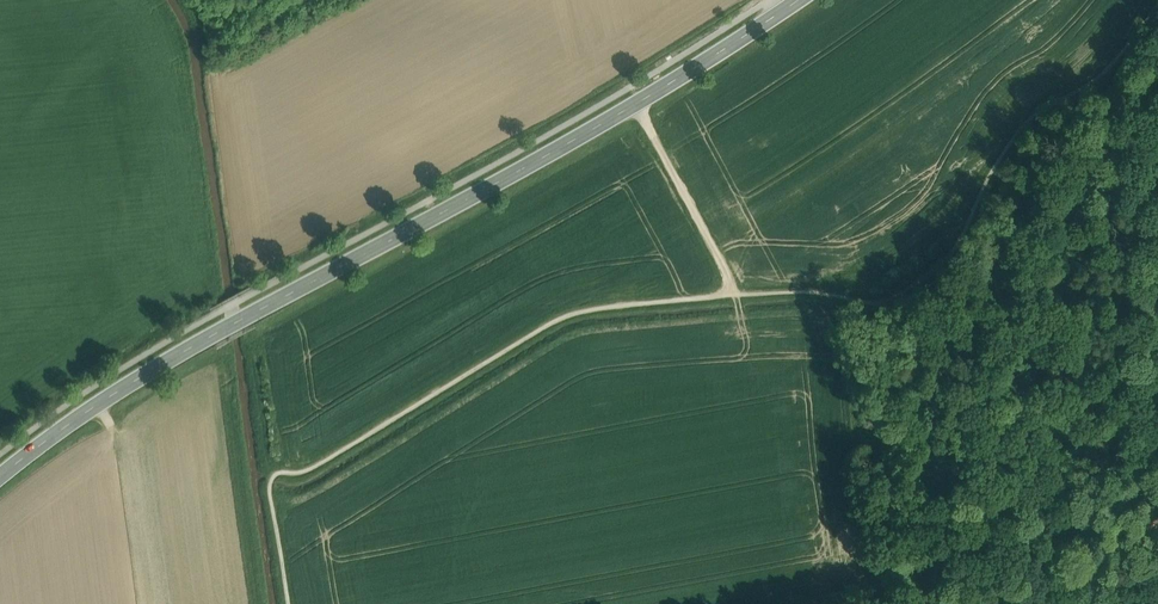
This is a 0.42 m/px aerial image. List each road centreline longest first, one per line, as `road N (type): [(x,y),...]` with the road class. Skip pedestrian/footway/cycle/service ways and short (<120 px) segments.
road 1 (secondary): [(0,476),(172,357),(565,147),(798,0)]
road 2 (track): [(733,294),(623,304),(563,320),(323,462),(274,476),(290,603)]
road 3 (track): [(635,105),(733,294)]

